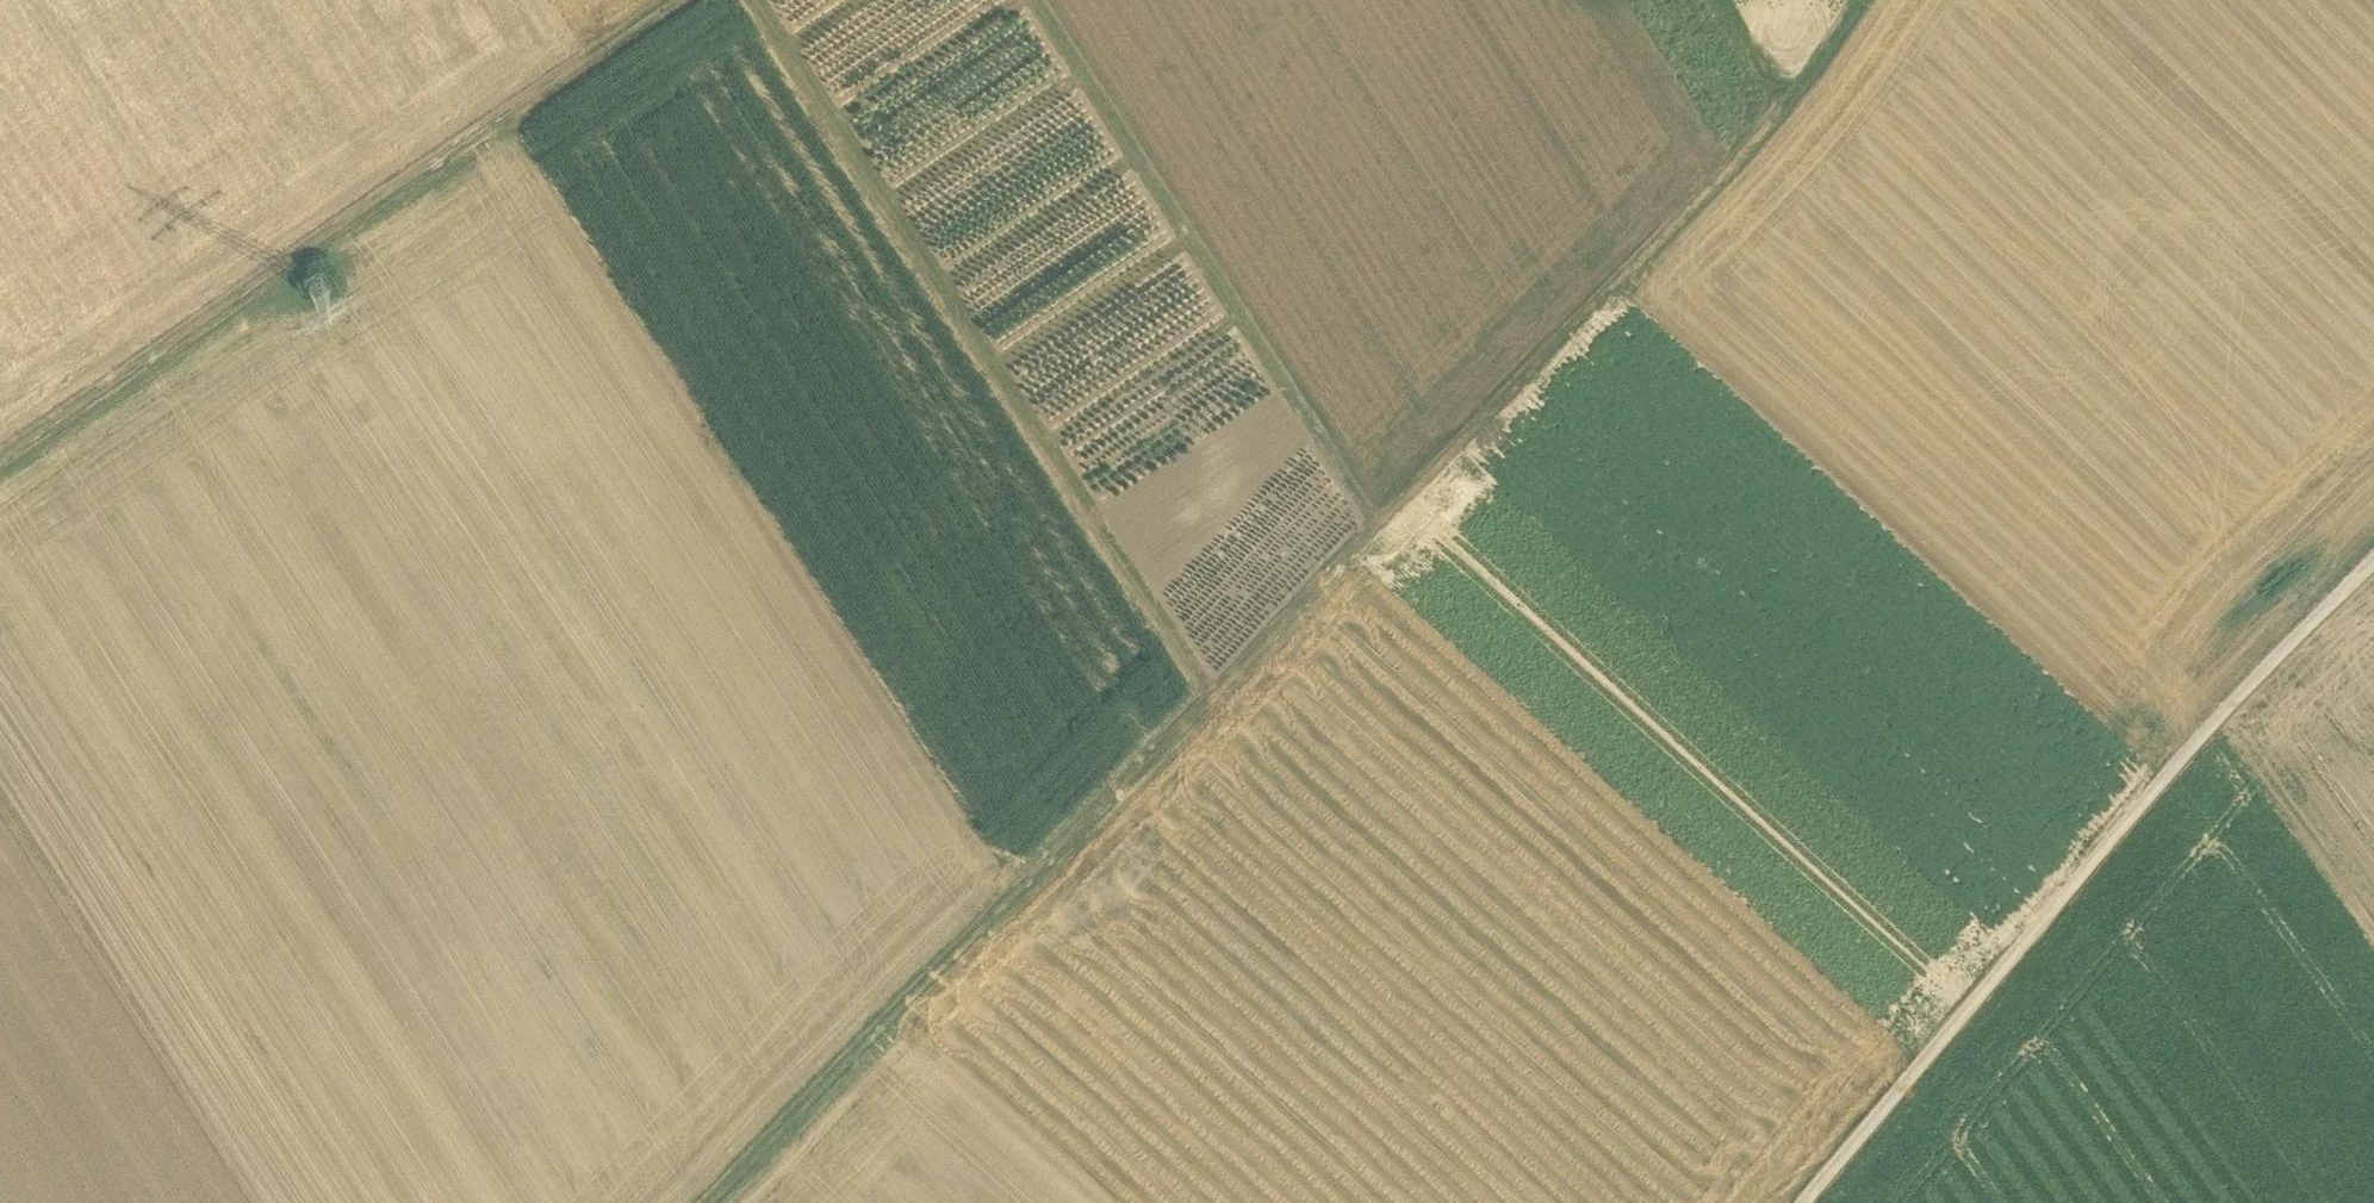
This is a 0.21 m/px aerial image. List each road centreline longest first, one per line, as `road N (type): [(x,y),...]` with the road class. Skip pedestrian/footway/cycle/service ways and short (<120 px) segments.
road 1 (track): [(1798,123),(1731,202),(739,1202)]
road 2 (track): [(1804,1202),(2127,819),(2373,568)]
road 3 (track): [(675,0),(0,468)]
road 4 (track): [(1888,0),(1798,123)]
road 5 (track): [(1718,0),(1798,123)]

